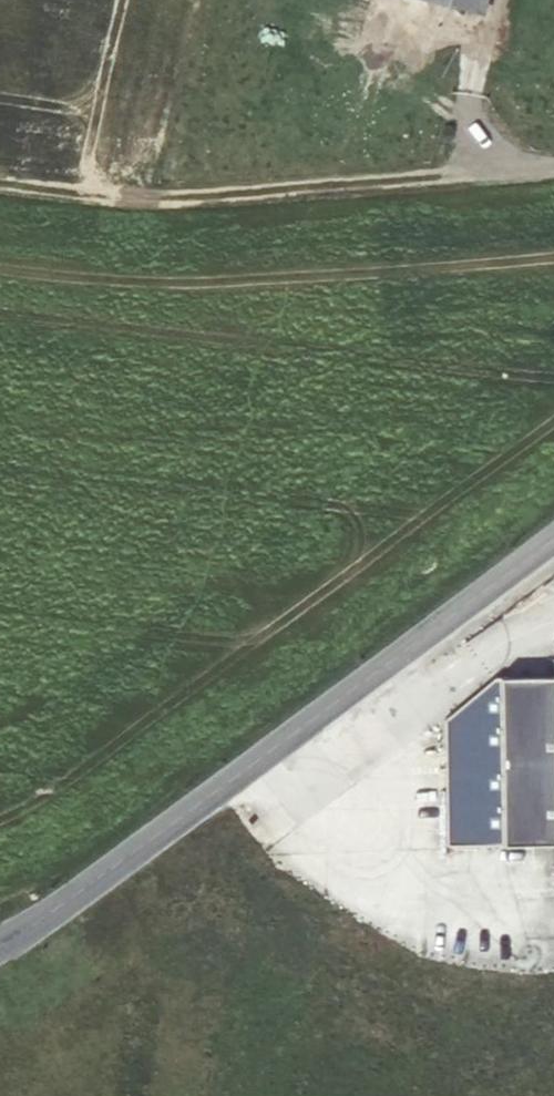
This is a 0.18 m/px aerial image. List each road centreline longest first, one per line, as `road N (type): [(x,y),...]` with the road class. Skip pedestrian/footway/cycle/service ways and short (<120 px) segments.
road 1 (tertiary): [(0,945),(553,538)]
road 2 (track): [(553,164),(247,186),(83,184),(0,172)]

